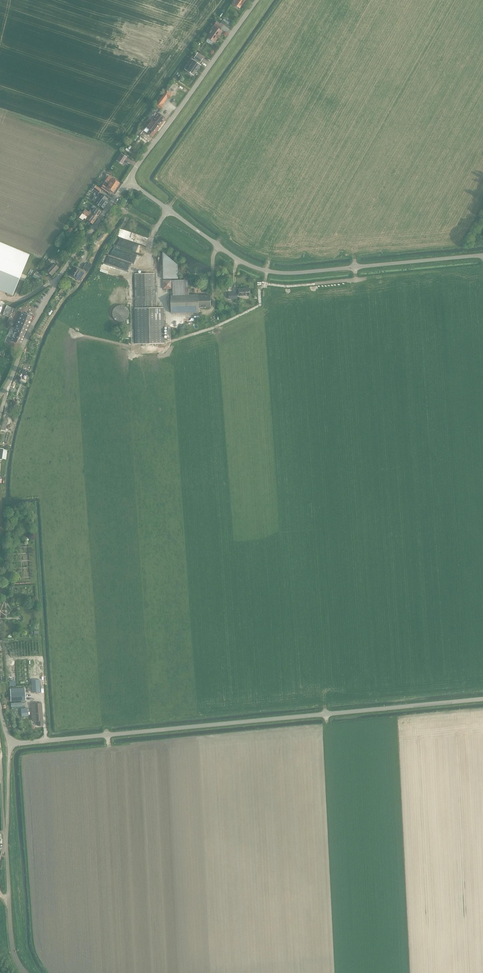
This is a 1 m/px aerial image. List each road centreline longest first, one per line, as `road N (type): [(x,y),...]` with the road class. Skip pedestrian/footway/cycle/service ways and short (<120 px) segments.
road 1 (unclassified): [(11,744),(482,699)]
road 2 (unclassified): [(482,255),(266,271),(237,259),(130,181)]
road 3 (unclassified): [(9,383),(57,280),(130,181)]
road 4 (unclassified): [(130,181),(256,0)]
road 5 (unclassified): [(25,972),(12,944),(5,842)]

